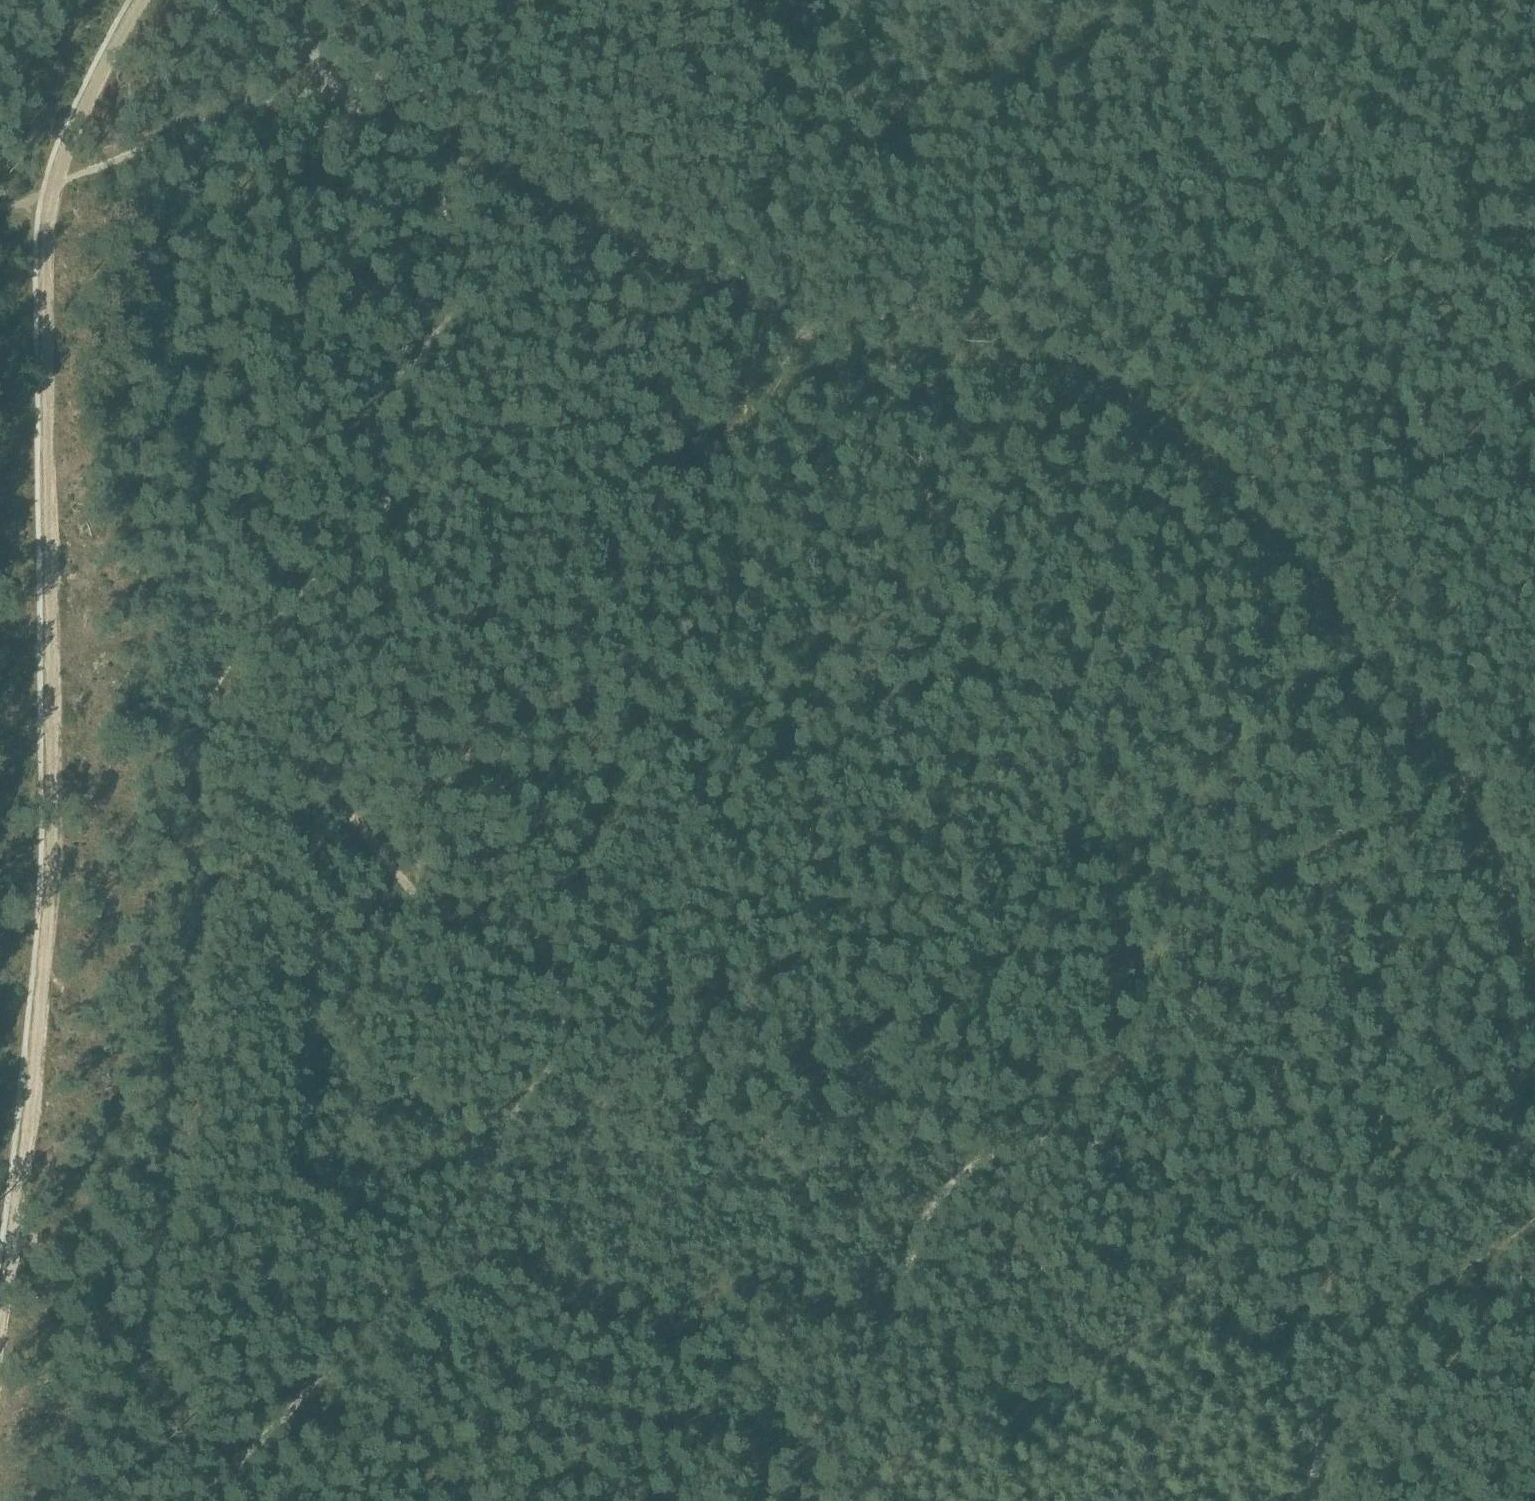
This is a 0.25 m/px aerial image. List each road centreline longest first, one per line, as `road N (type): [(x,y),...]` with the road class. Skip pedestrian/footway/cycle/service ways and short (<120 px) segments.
road 1 (track): [(1534,996),(1428,759),(1285,567),(1233,474),(1136,401),(1067,374),(929,354)]
road 2 (track): [(419,133),(726,295),(819,329),(929,354)]
road 3 (track): [(1534,1242),(1408,1321),(1345,1392),(1309,1500)]

